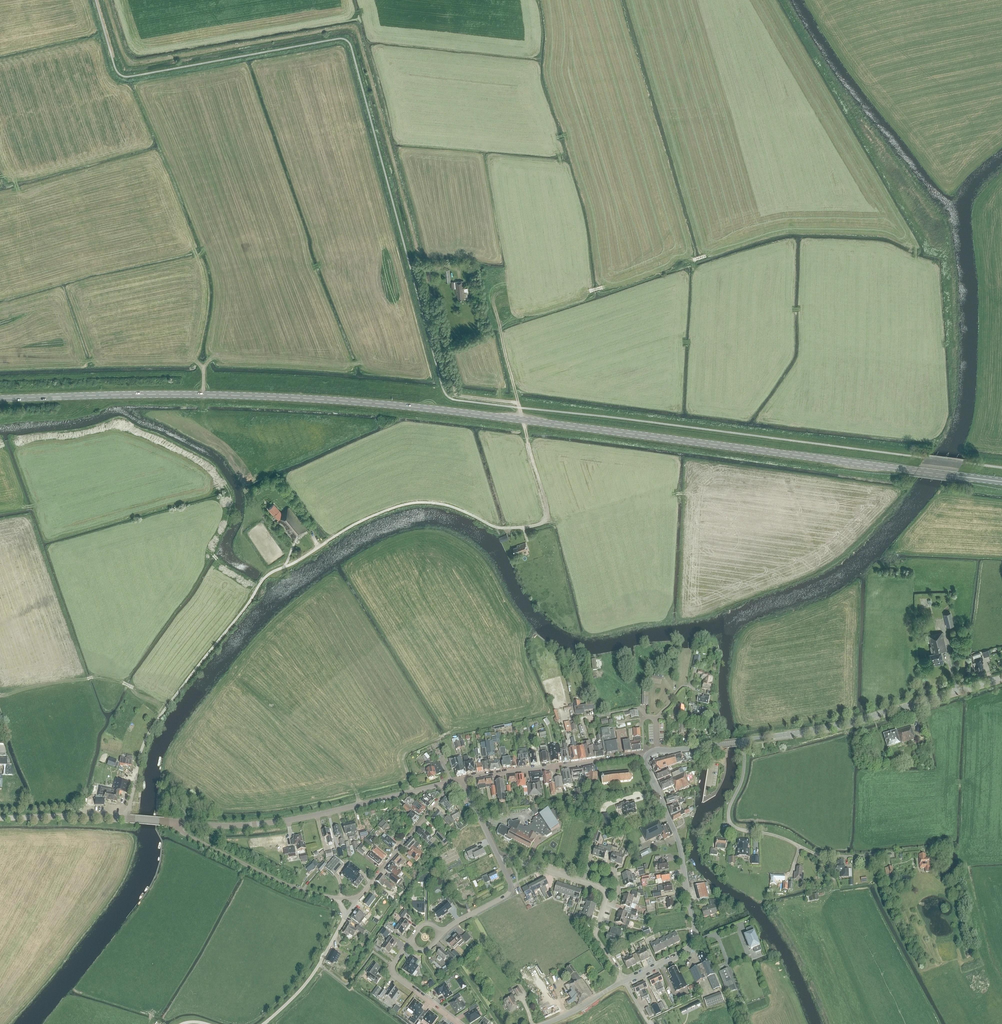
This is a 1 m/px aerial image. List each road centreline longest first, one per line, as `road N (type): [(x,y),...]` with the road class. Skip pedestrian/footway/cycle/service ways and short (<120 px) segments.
road 1 (track): [(454,384),(356,30),(134,63),(106,0)]
road 2 (unclassified): [(127,819),(149,732),(270,573),(359,522),(410,504),(524,528)]
road 3 (primary): [(0,399),(274,397),(522,420)]
road 4 (primary): [(522,420),(1001,482)]
road 5 (tertiary): [(446,783),(277,822),(173,823)]
road 6 (tertiary): [(624,981),(687,949),(695,932),(679,843),(647,756)]
road 7 (tertiary): [(743,740),(824,729),(1001,677)]
road 8 (residential): [(743,740),(742,778),(728,811),(733,826),(820,855),(852,856)]
road 9 (tertiary): [(461,779),(647,756)]
road 10 (residential): [(173,823),(287,885),(338,898)]
road 11 (residential): [(359,897),(446,783)]
road 12 (unclassified): [(263,1023),(311,977),(346,915)]
road 13 (tertiary): [(0,818),(127,819)]
road 14 (track): [(524,528),(548,513),(522,420)]
road 15 (residential): [(458,1023),(388,971),(409,942)]

